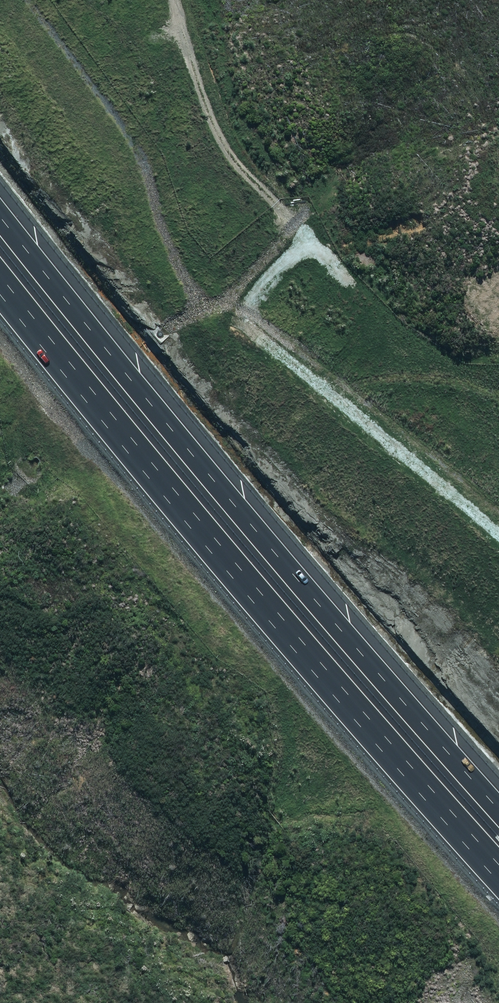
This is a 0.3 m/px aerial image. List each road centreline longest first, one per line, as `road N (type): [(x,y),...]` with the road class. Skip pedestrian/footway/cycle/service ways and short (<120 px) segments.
road 1 (motorway): [(498,863),(0,276)]
road 2 (motorway): [(0,213),(498,798)]

